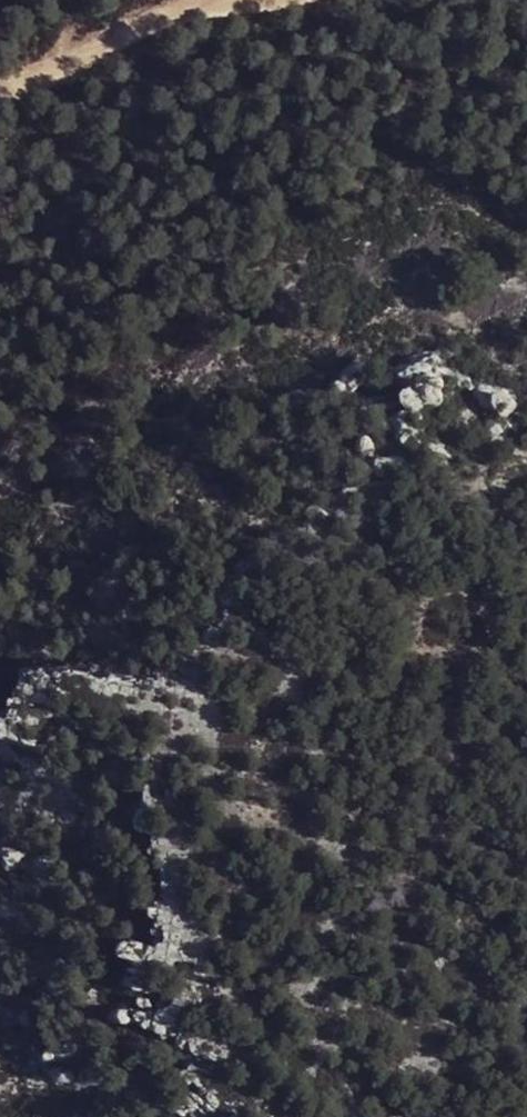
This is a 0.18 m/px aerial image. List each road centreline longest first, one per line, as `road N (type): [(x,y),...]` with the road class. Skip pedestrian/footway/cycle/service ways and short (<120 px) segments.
road 1 (track): [(0,99),(251,0)]

